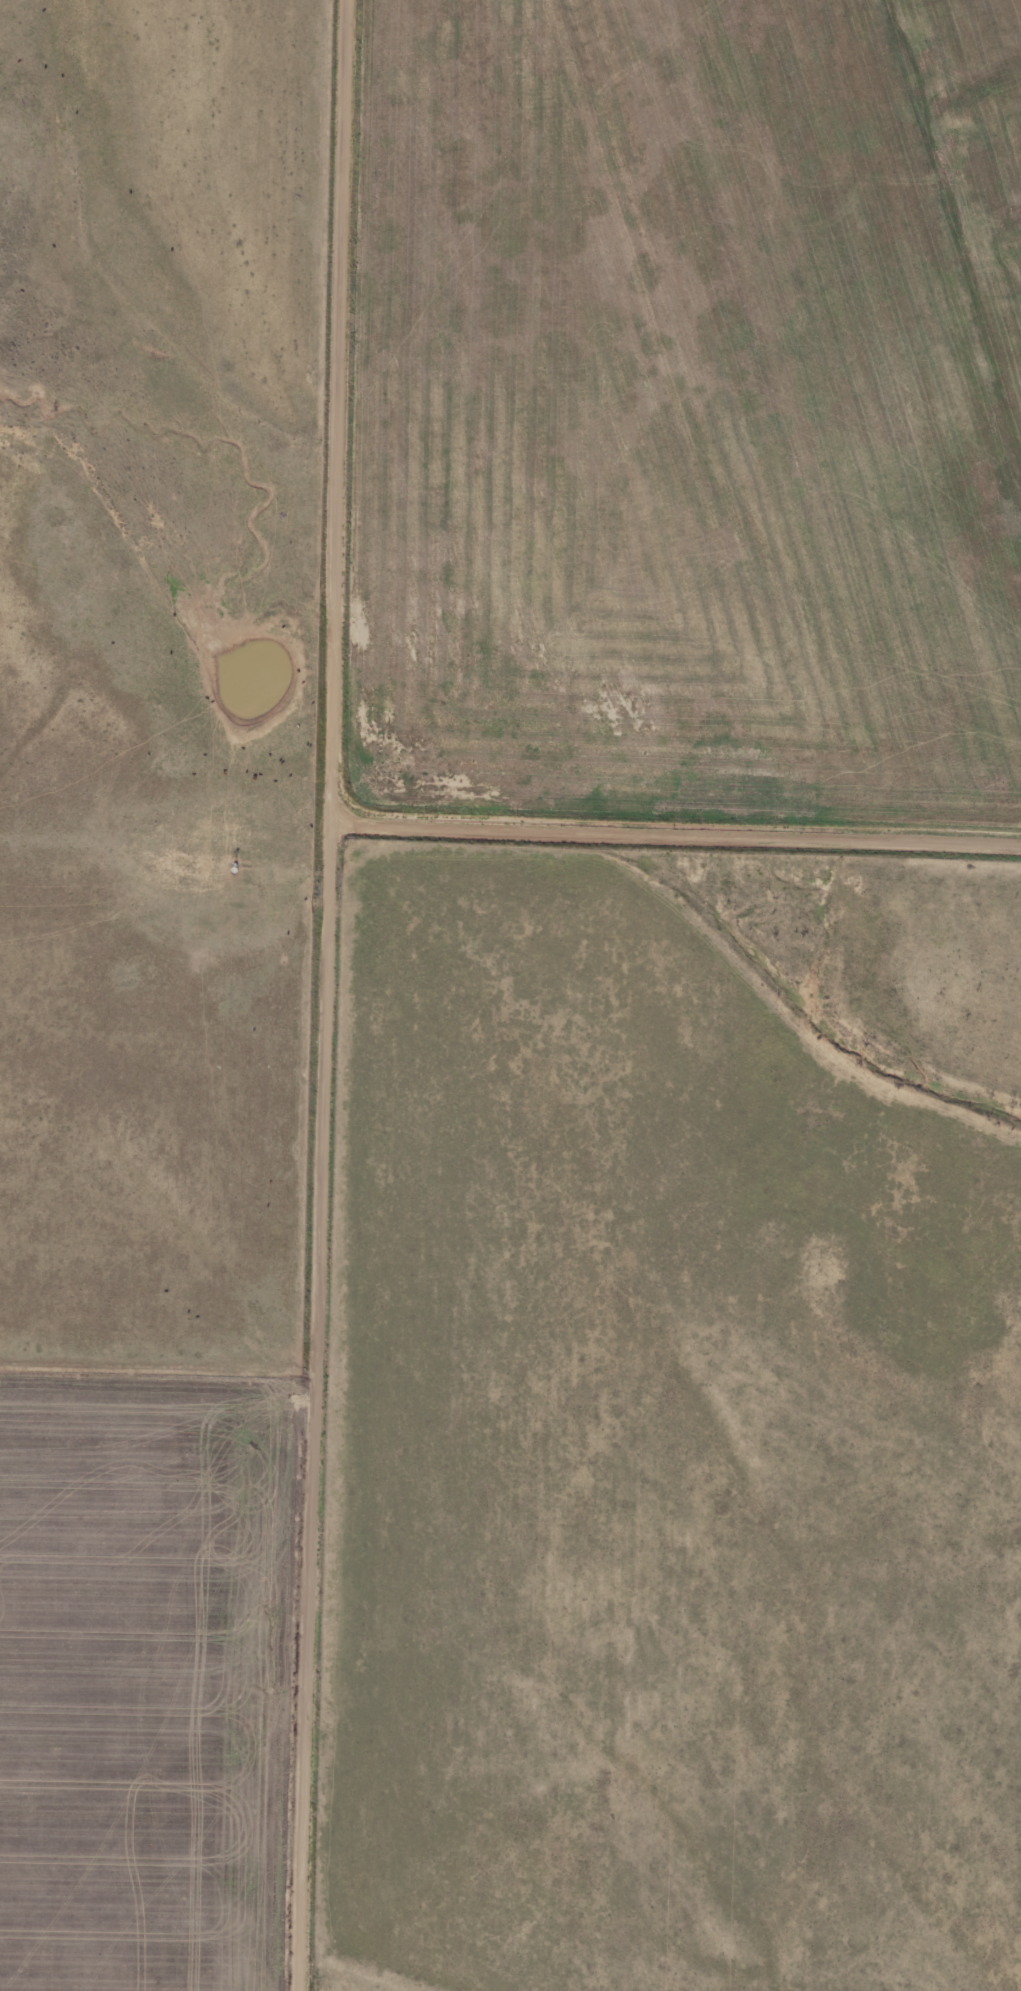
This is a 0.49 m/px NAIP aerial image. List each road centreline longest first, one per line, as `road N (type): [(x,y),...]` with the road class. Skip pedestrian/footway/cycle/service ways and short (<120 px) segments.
road 1 (residential): [(301,1990),(348,0)]
road 2 (residential): [(334,821),(1020,843)]

